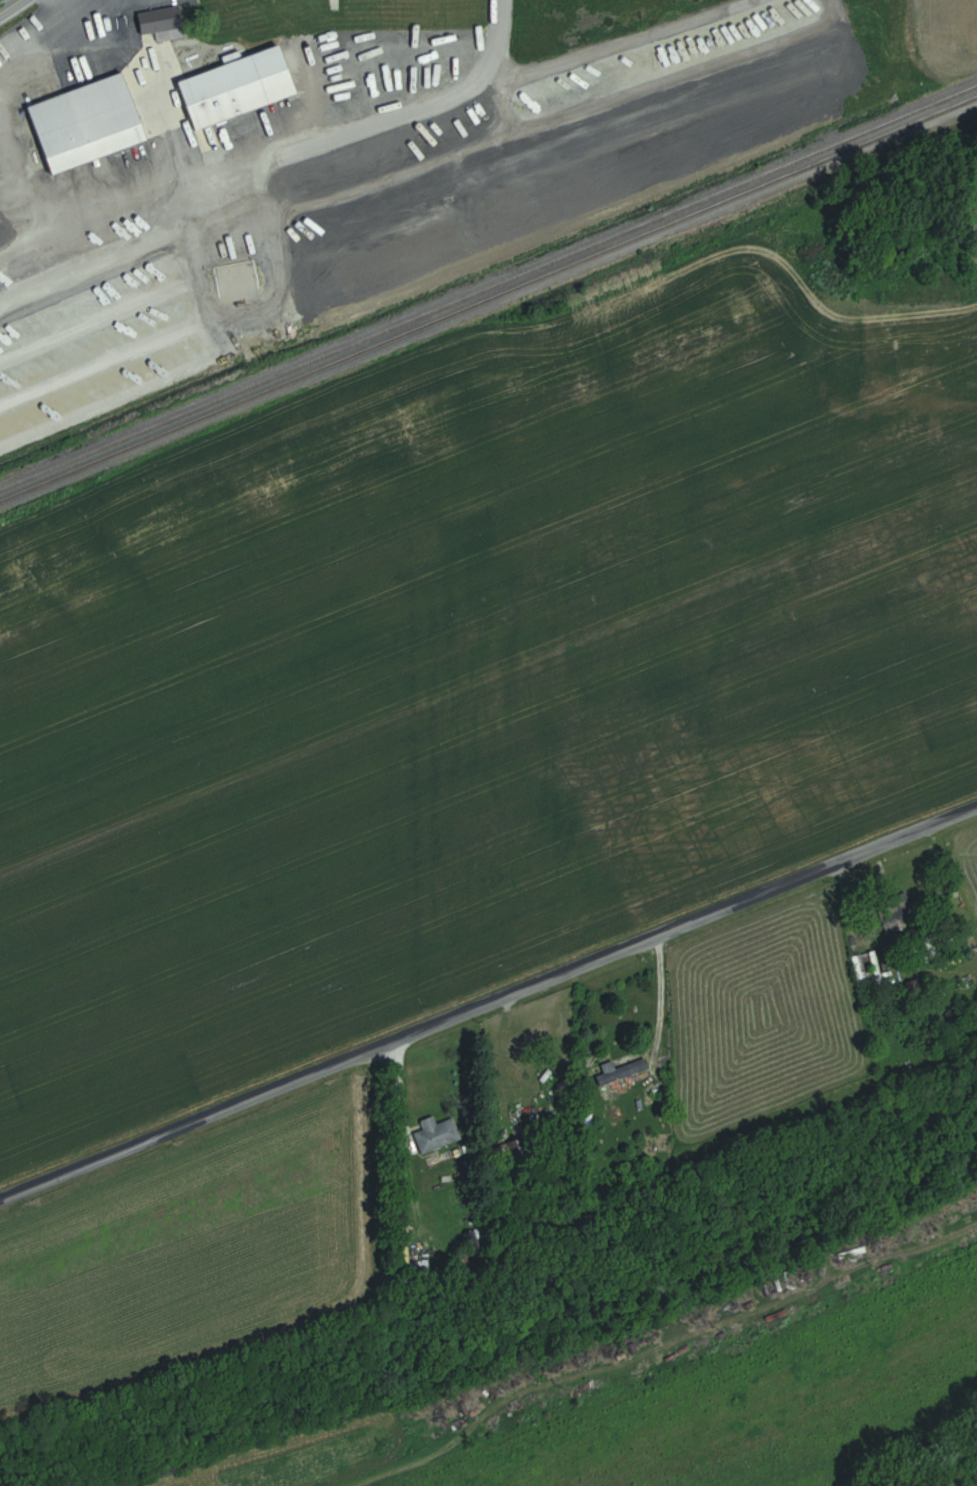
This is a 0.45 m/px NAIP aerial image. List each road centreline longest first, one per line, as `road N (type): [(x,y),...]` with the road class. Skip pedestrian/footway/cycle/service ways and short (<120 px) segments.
road 1 (residential): [(0,1195),(976,802)]

